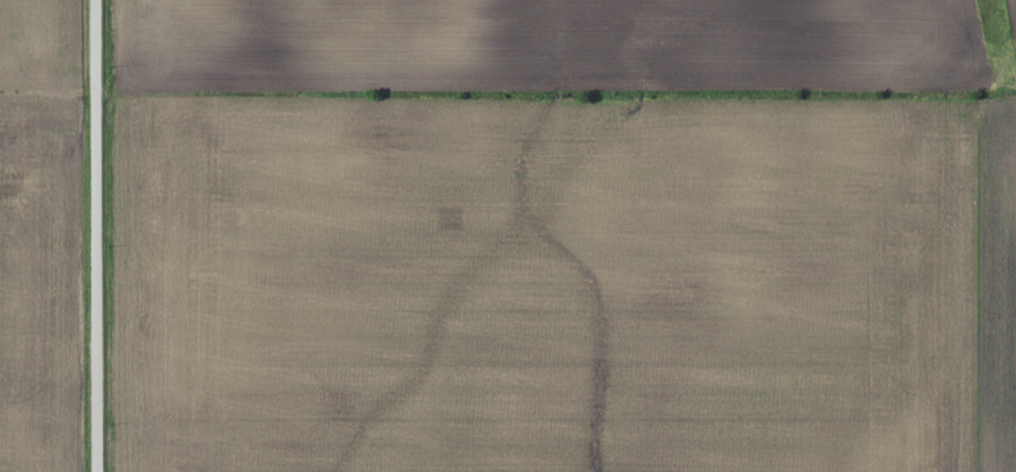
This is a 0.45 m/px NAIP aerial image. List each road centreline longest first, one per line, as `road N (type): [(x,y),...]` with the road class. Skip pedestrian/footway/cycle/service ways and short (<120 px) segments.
road 1 (residential): [(86,471),(86,0)]

